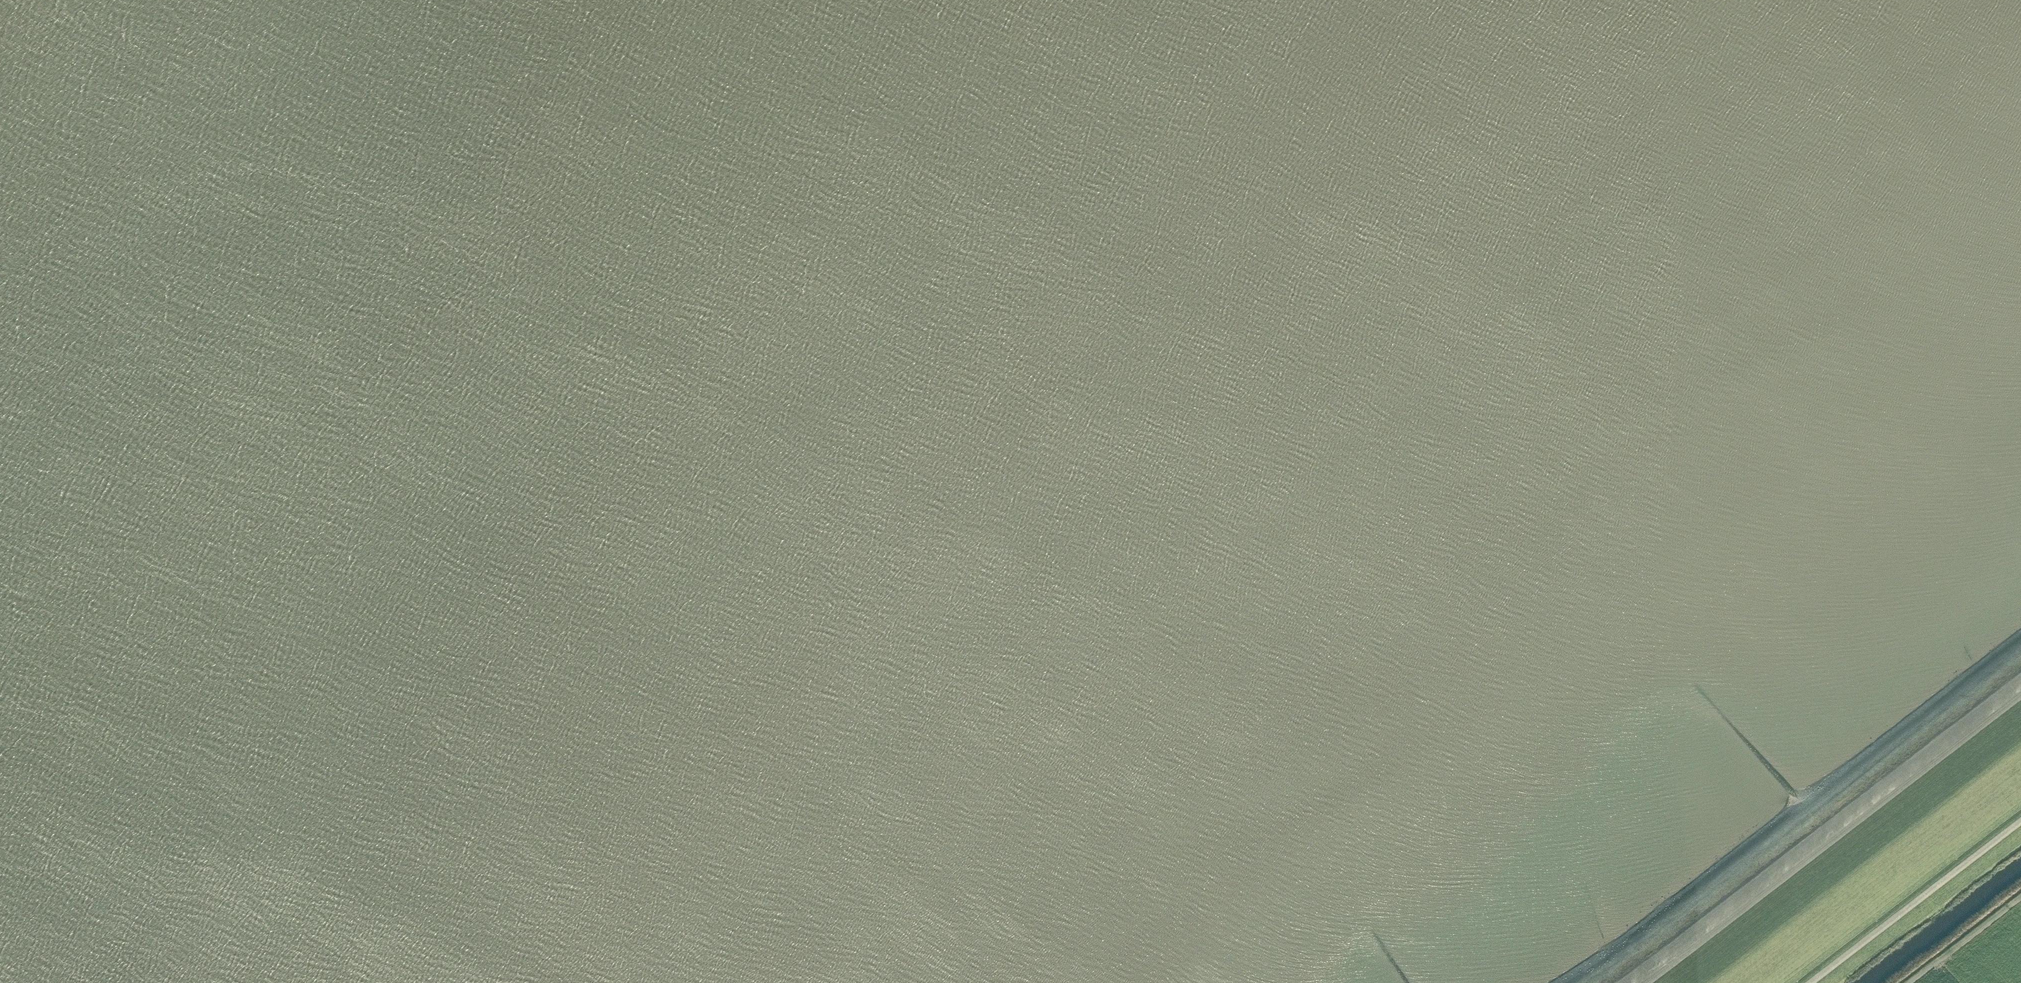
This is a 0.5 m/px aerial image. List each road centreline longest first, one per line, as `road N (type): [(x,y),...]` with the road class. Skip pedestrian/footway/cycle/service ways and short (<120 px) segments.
road 1 (unclassified): [(1810,982),(2020,821)]

